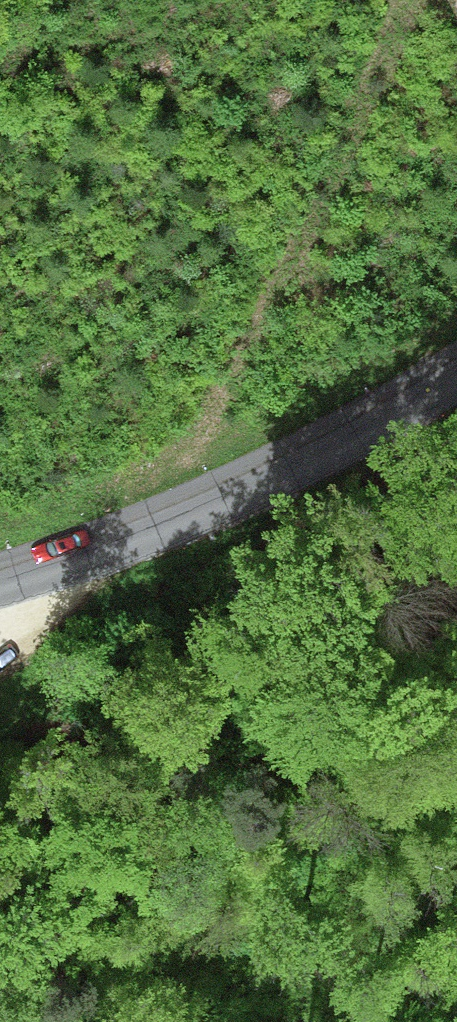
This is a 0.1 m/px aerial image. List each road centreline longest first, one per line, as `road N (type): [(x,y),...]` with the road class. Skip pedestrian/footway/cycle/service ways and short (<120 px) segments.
road 1 (track): [(137,531),(292,276),(417,0)]
road 2 (tertiary): [(0,571),(137,531),(260,479),(382,420),(456,371)]
road 3 (track): [(137,531),(0,657)]

